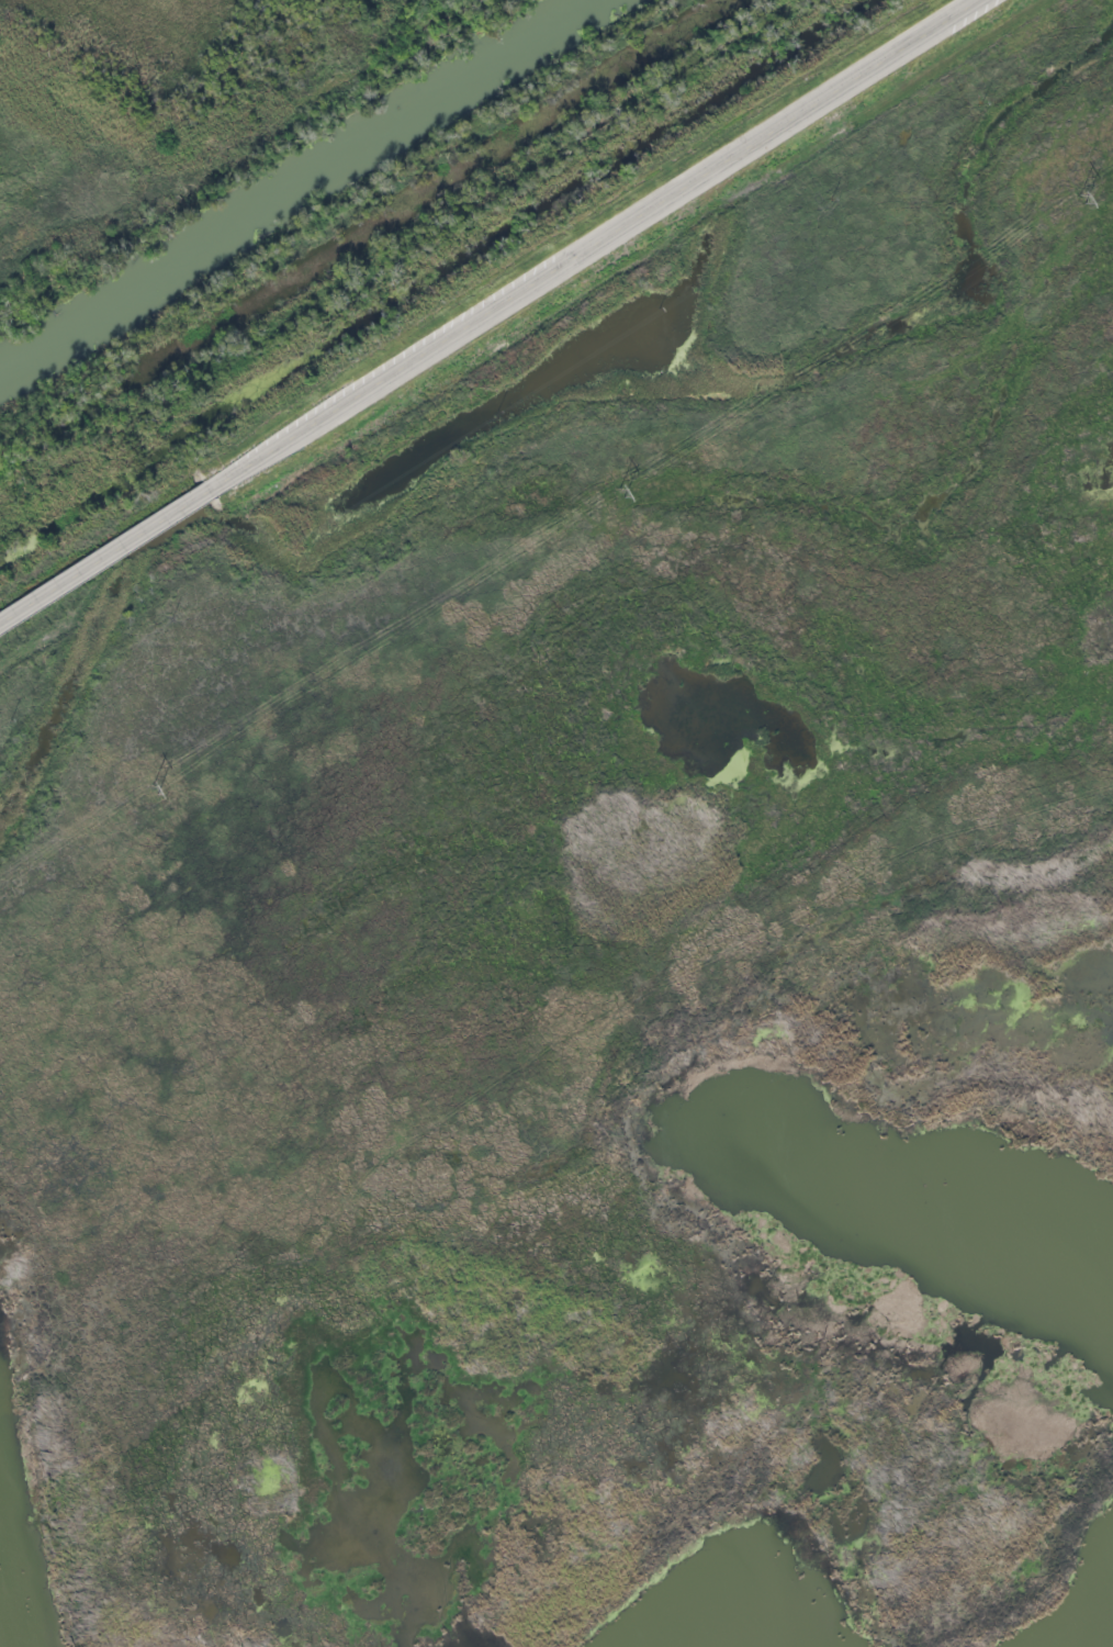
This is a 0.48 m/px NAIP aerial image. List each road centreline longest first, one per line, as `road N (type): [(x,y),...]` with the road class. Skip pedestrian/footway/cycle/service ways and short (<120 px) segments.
road 1 (primary): [(213,489),(980,0)]
road 2 (primary): [(0,622),(213,489)]

